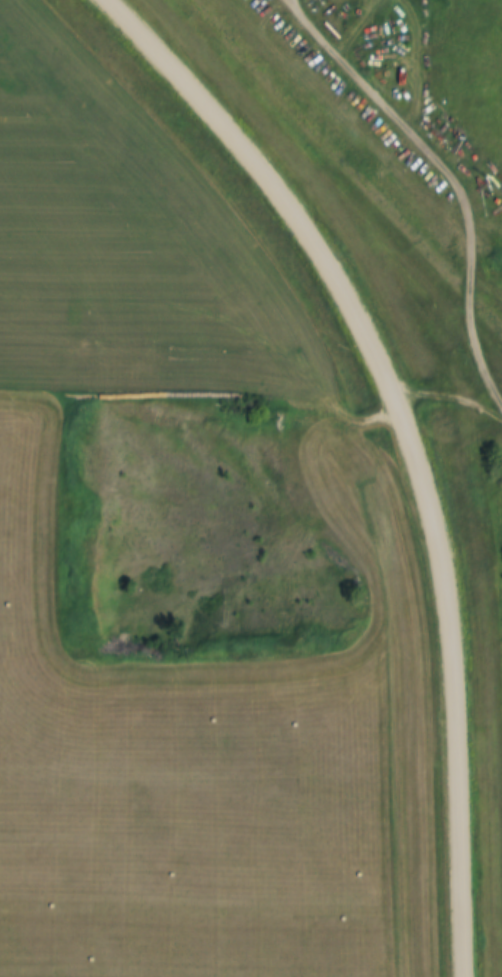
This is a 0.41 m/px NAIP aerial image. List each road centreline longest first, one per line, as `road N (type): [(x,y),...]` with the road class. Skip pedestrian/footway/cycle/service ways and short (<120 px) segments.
road 1 (tertiary): [(462,976),(455,668),(432,510),(396,403)]
road 2 (tertiary): [(396,403),(310,233),(107,0)]

